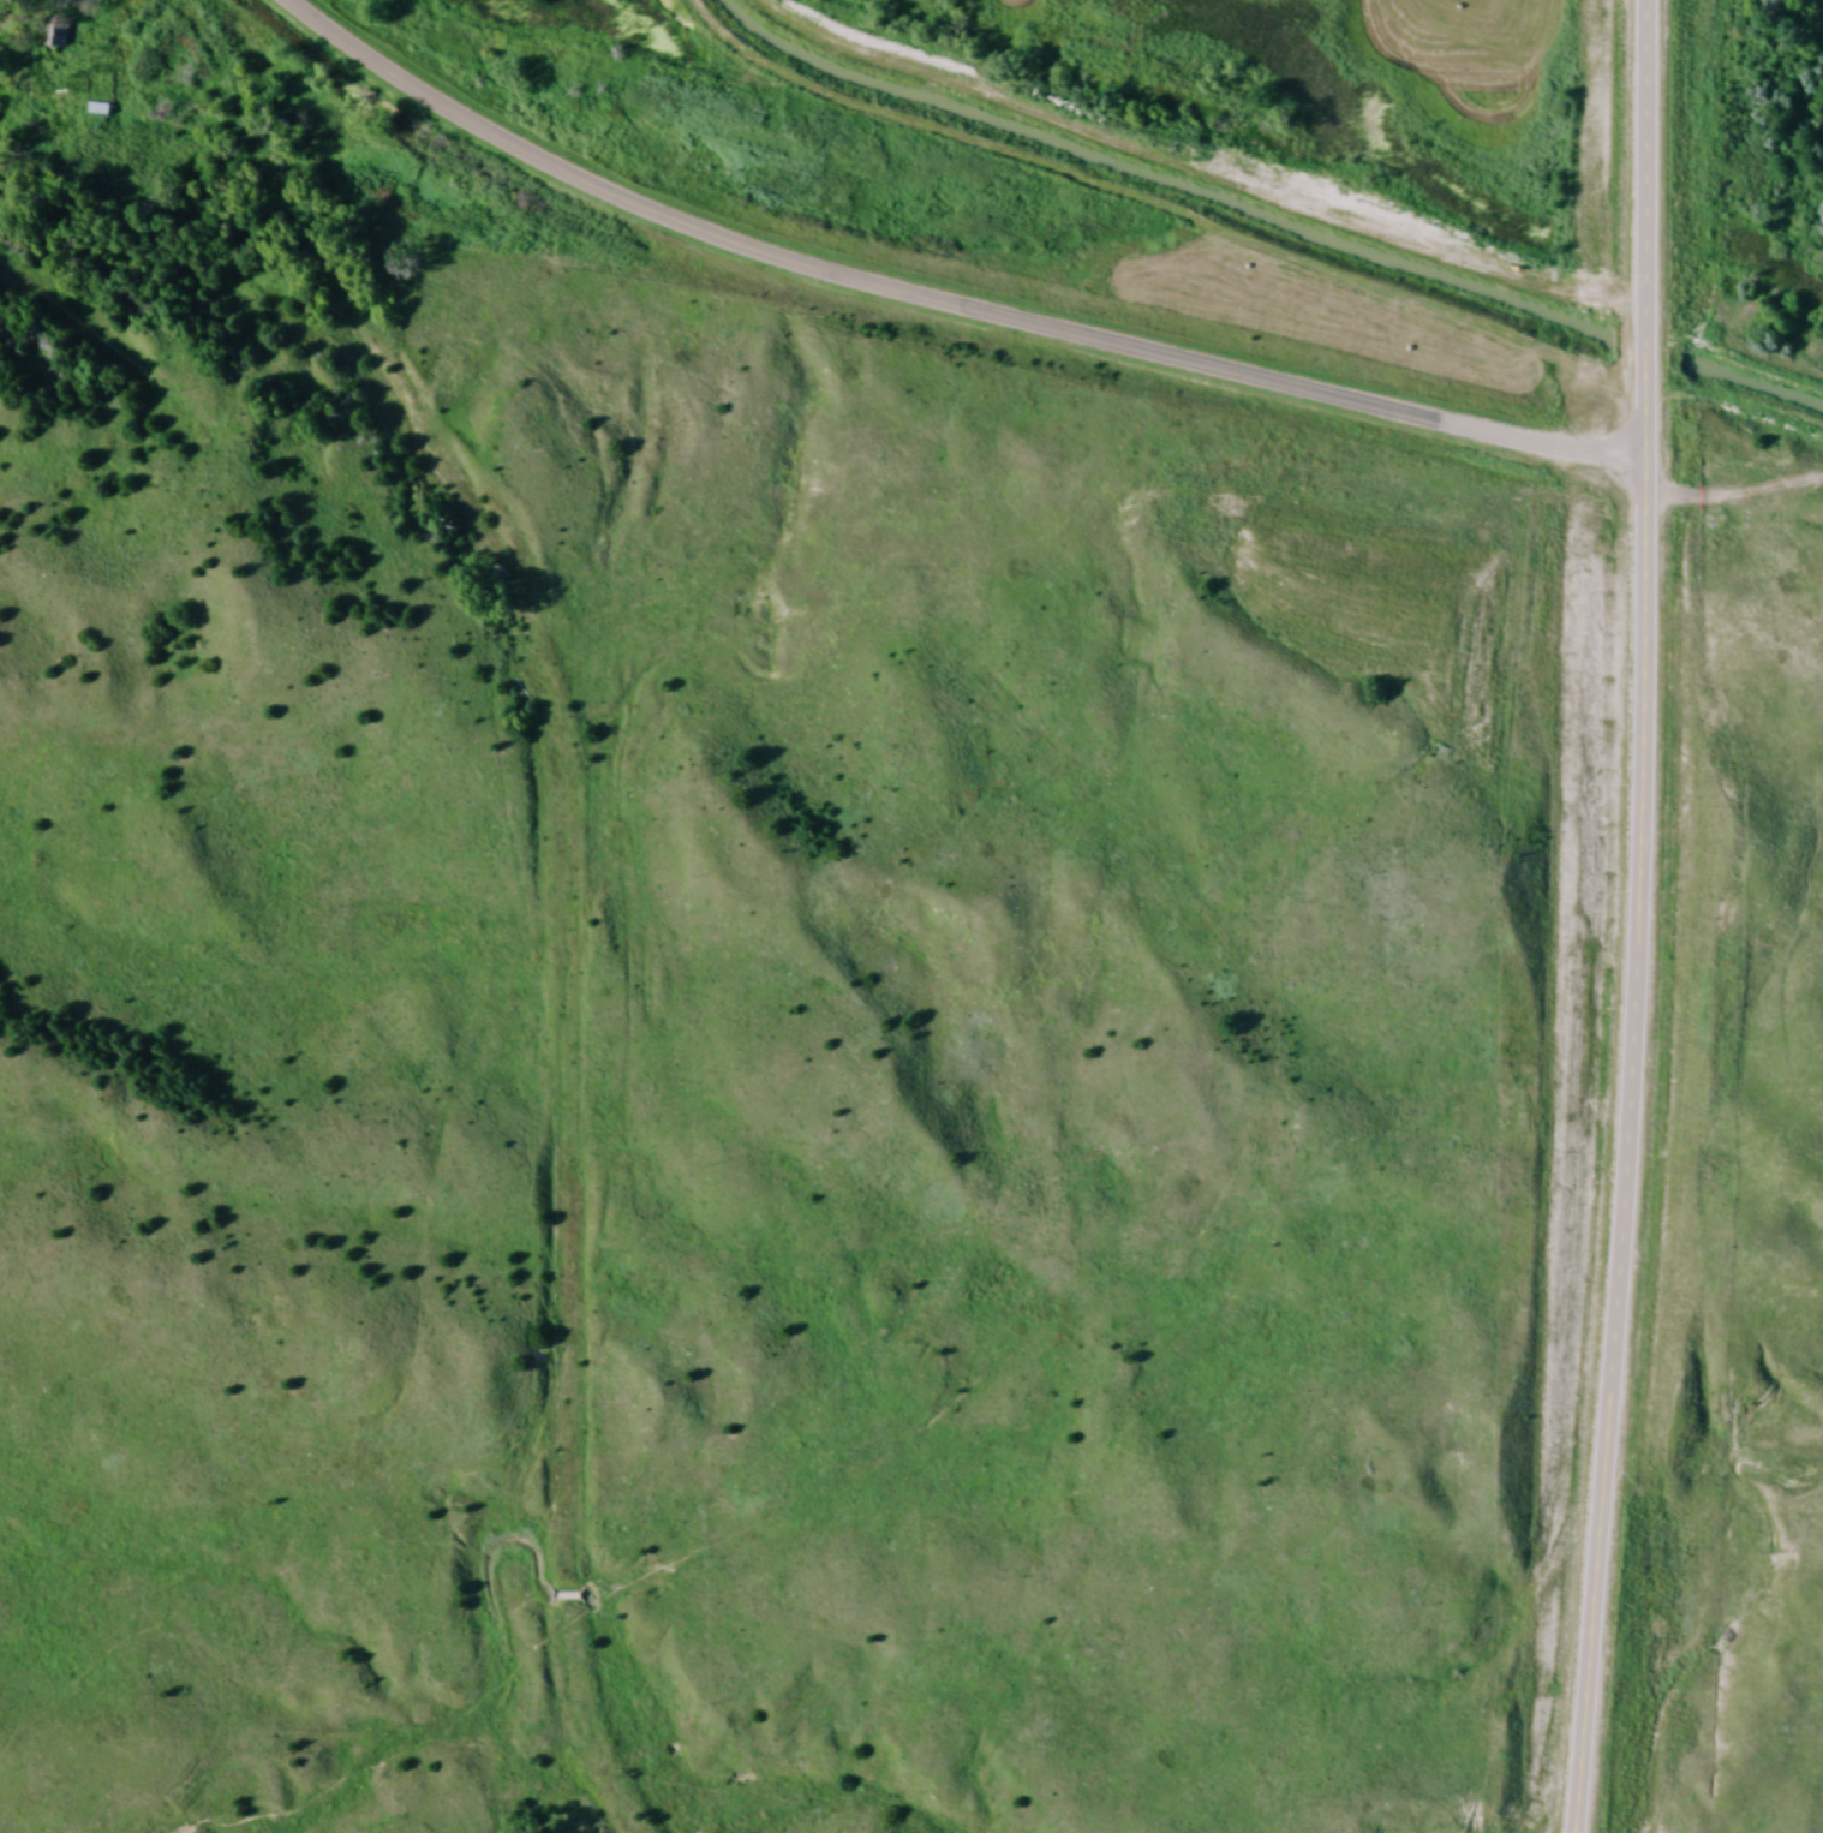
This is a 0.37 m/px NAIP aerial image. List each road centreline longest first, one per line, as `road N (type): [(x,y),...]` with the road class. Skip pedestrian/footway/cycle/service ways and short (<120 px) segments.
road 1 (primary): [(1578,1832),(1619,1162),(1646,494),(1652,0)]
road 2 (tertiary): [(1646,450),(1499,438),(886,291),(706,239),(489,138),(278,0)]

